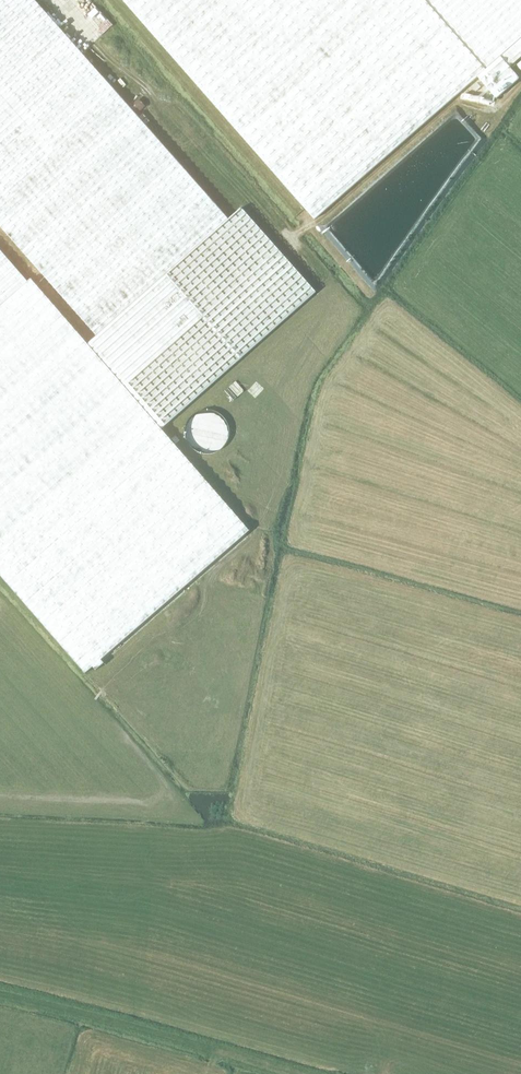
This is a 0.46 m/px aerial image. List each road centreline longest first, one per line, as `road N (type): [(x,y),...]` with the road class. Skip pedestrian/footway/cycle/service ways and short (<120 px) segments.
road 1 (track): [(296,1073),(0,994)]

